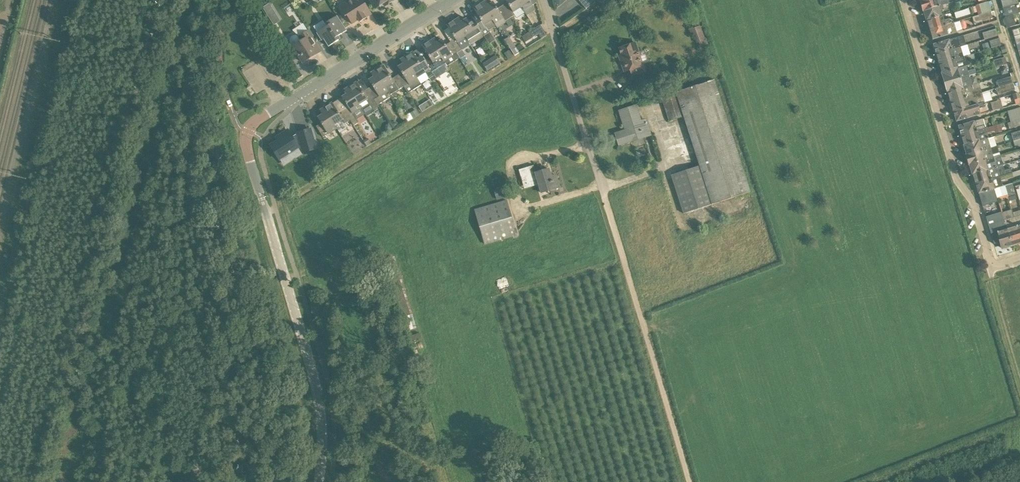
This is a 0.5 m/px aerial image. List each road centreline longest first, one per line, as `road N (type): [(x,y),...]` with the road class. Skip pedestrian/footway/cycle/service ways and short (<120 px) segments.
road 1 (unclassified): [(315,481),(317,403),(258,198),(249,132)]
road 2 (track): [(687,481),(602,190)]
road 3 (residential): [(991,266),(904,0)]
road 4 (residential): [(283,105),(452,0)]
road 5 (residential): [(602,190),(544,0)]
road 6 (unclassified): [(1019,392),(991,266)]

